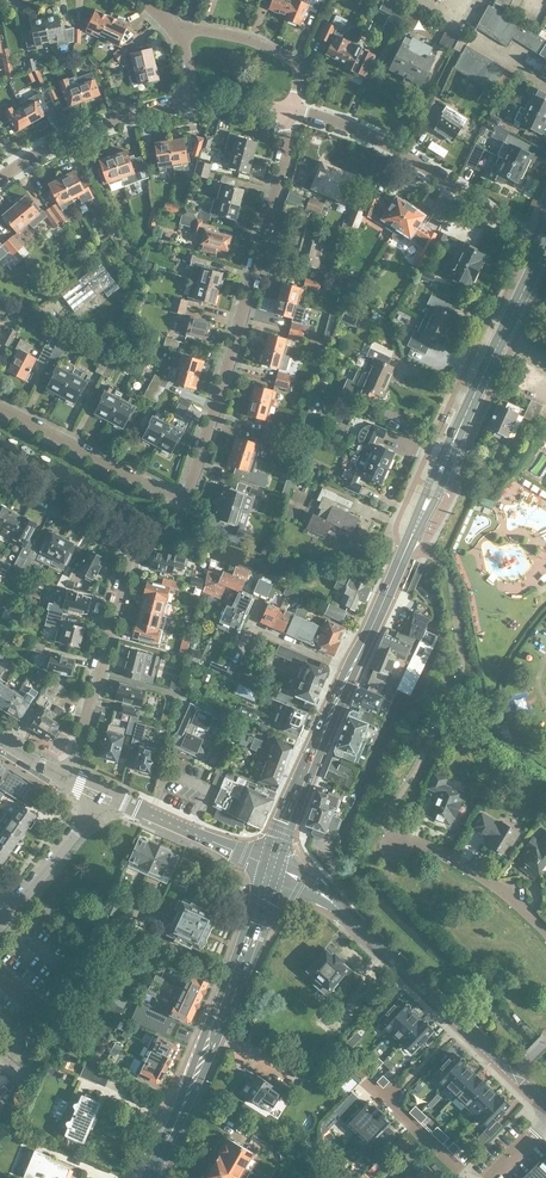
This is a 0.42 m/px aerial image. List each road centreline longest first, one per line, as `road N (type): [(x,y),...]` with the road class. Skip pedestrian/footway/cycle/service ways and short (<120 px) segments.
road 1 (primary): [(273,868),(290,809),(544,250)]
road 2 (residential): [(0,407),(172,496),(187,493),(244,311),(293,109)]
road 3 (residential): [(0,475),(125,540),(130,552),(96,694),(63,778)]
road 4 (primary): [(148,1177),(225,1007),(273,868)]
road 5 (tertiary): [(512,1074),(337,906),(273,868)]
road 6 (residential): [(293,109),(407,156),(544,250)]
road 7 (residential): [(0,179),(46,148),(138,113),(190,104)]
road 8 (residential): [(545,932),(484,877),(420,846),(394,844)]
road 9 (secondary): [(273,868),(110,795)]
road 10 (residential): [(179,33),(247,40),(293,60),(299,76),(293,109)]
road 11 (residential): [(10,913),(110,795)]

